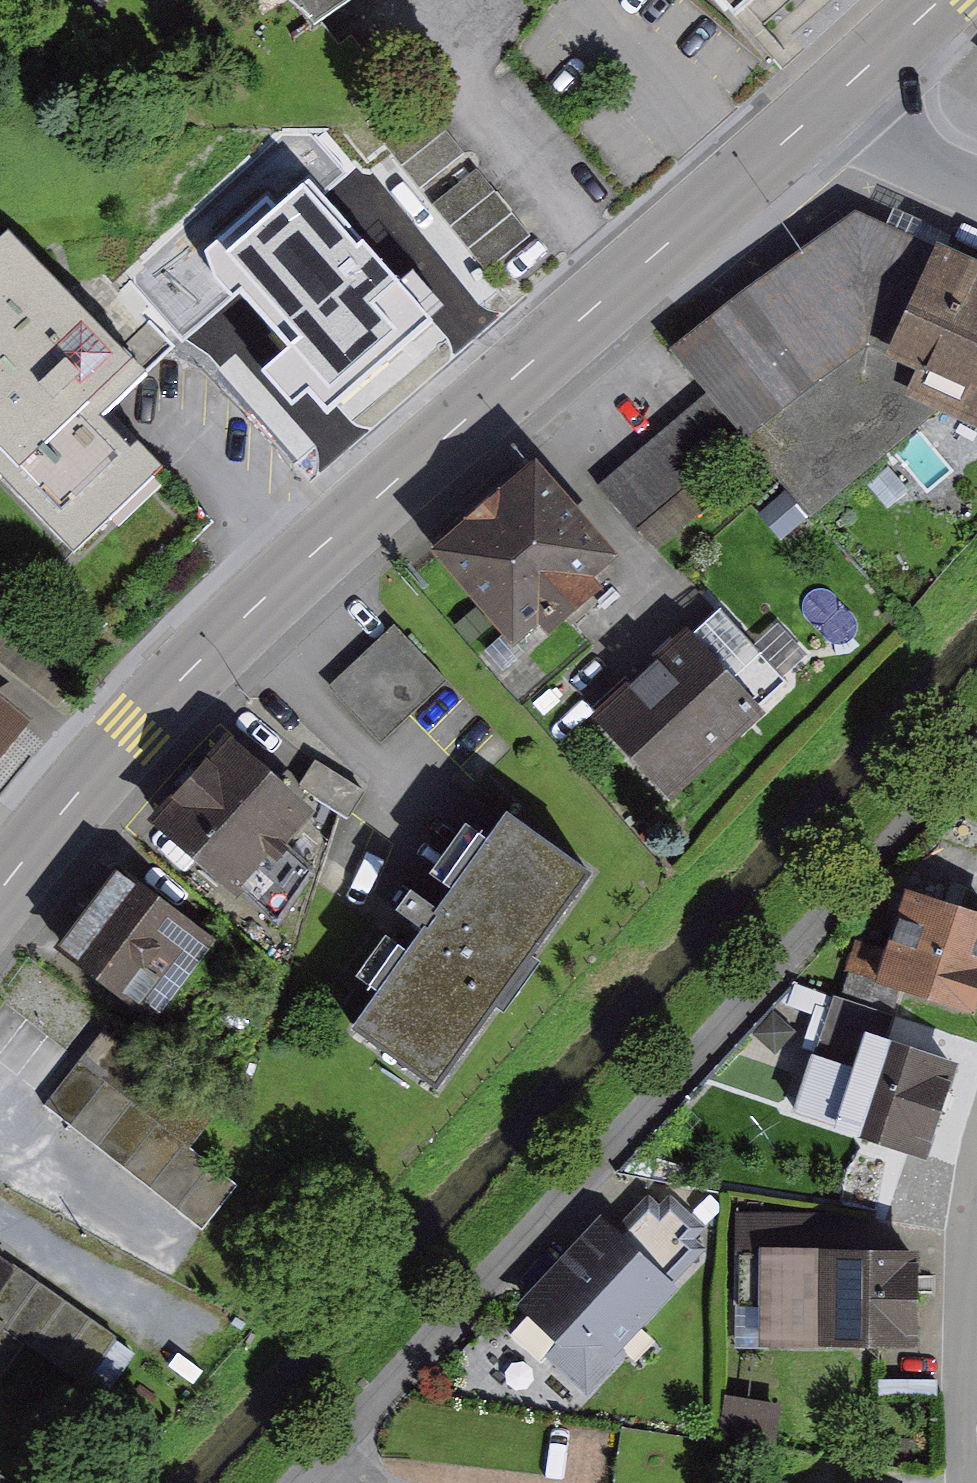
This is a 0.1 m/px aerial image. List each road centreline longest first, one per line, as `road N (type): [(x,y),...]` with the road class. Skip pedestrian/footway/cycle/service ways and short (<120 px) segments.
road 1 (primary): [(0,893),(188,673),(842,93)]
road 2 (residential): [(842,93),(882,136),(976,181)]
road 3 (primary): [(842,93),(943,0)]

